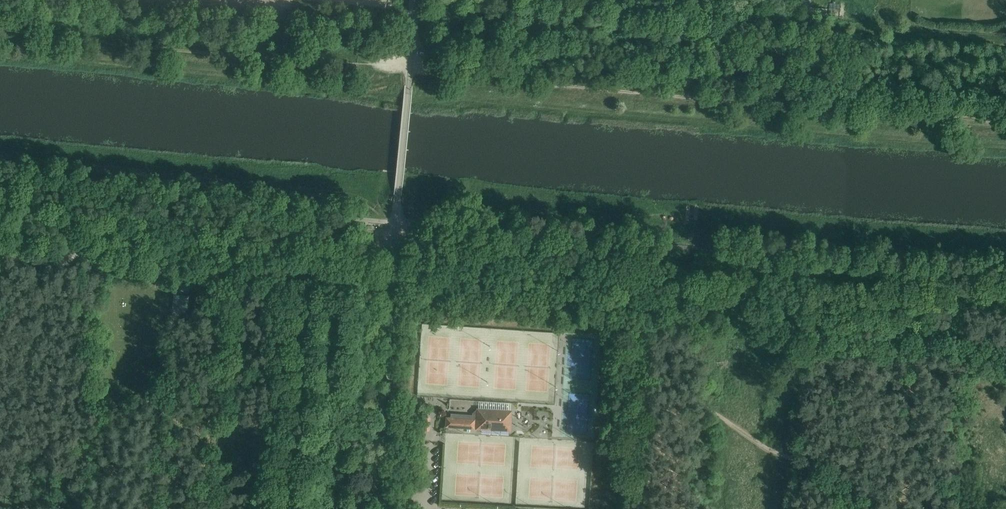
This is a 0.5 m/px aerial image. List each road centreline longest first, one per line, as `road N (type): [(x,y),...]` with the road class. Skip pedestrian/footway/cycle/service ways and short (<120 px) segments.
road 1 (track): [(0,27),(1005,116)]
road 2 (unclassified): [(377,508),(413,0)]
road 3 (track): [(869,508),(630,356),(632,317)]
road 4 (track): [(0,251),(209,277),(239,264)]
road 5 (track): [(394,246),(263,250),(239,264)]

